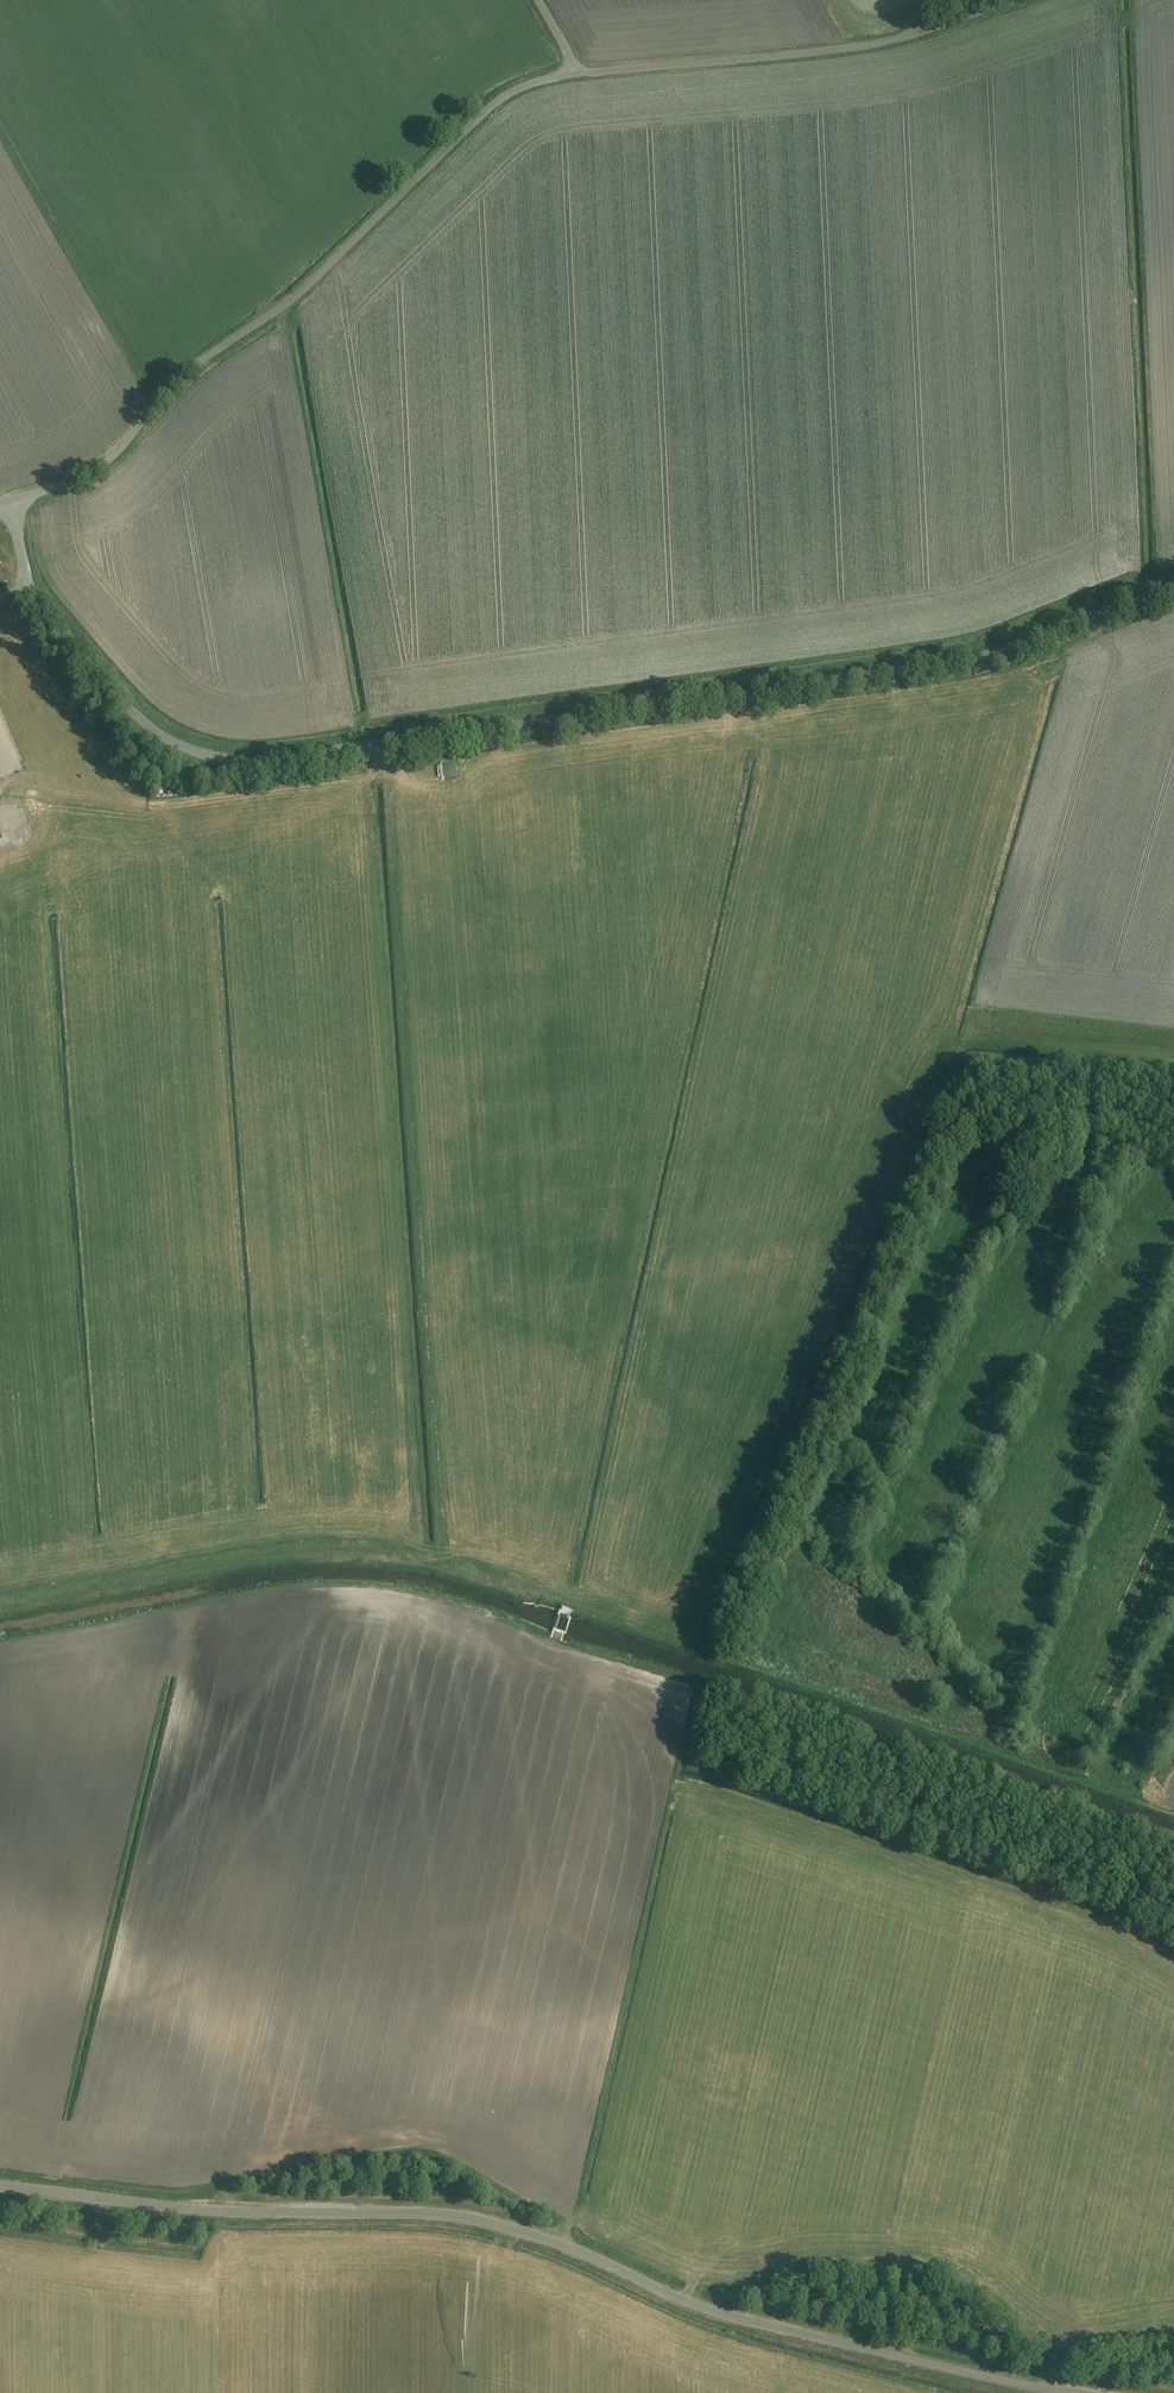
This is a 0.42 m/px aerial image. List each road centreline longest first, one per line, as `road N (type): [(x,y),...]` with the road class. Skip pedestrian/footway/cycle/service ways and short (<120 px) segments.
road 1 (unclassified): [(14,499),(28,580),(46,614),(123,703),(170,740),(246,760),(953,661),(1173,584)]
road 2 (unclassified): [(0,2187),(233,2211),(432,2213),(501,2225),(701,2307),(1086,2392)]
road 3 (track): [(1173,1141),(1117,1122),(1073,1124),(1005,1162),(930,1167),(717,1656)]
road 4 (unclassified): [(14,499),(79,477),(120,450),(193,365),(292,298),(503,96),(580,73)]
road 5 (unclassified): [(580,73),(886,40),(1012,0)]

